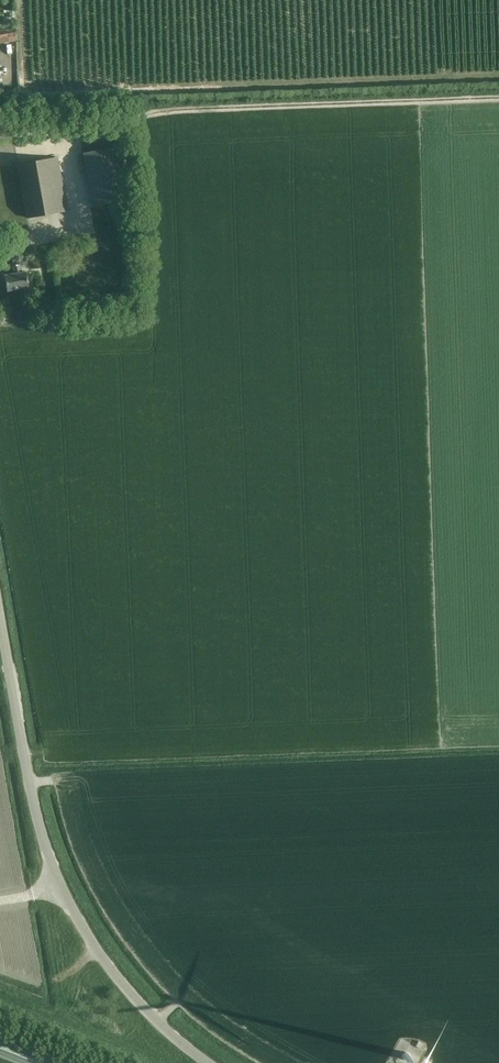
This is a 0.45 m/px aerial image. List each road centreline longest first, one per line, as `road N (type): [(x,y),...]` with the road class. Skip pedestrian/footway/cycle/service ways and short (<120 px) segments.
road 1 (unclassified): [(208,1062),(124,987),(76,925),(28,783),(0,635)]
road 2 (track): [(132,116),(498,97)]

